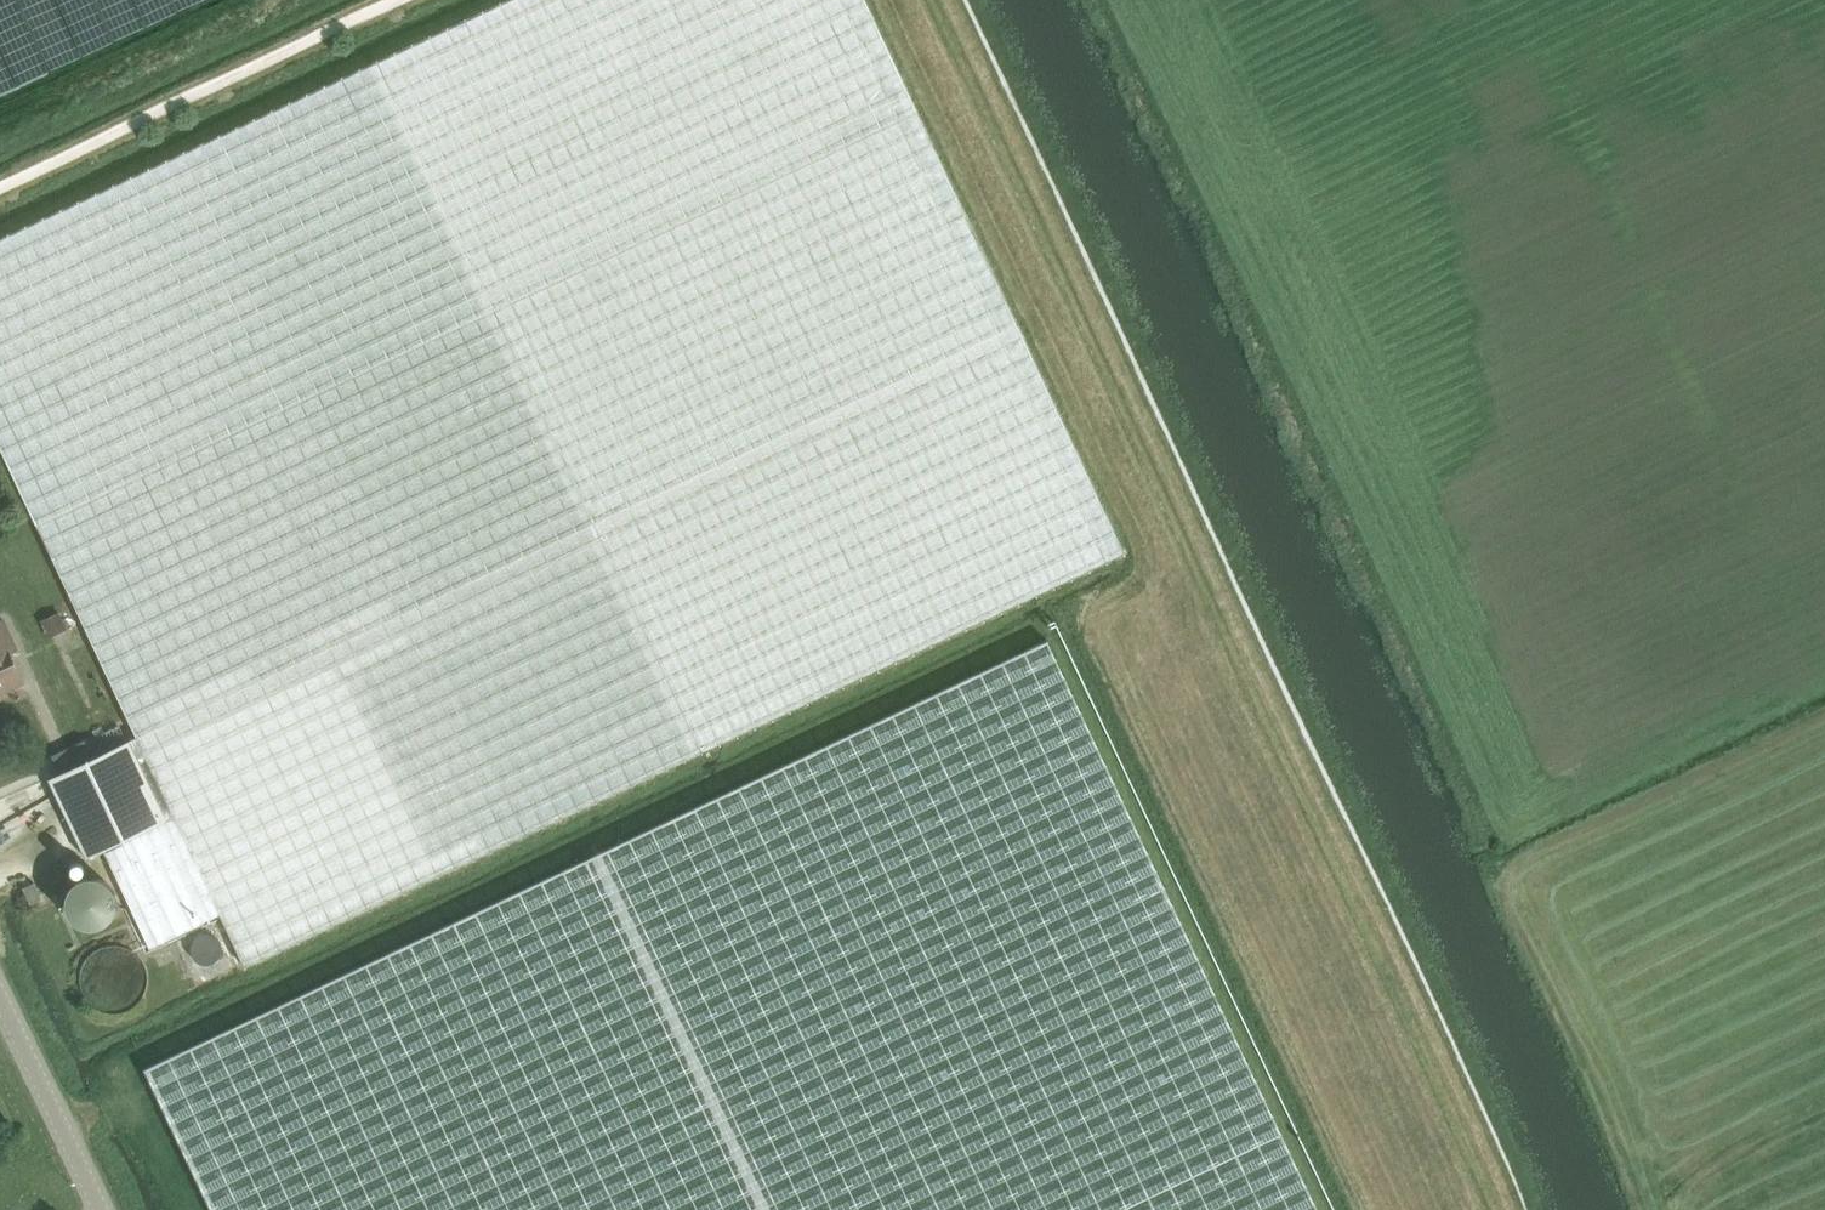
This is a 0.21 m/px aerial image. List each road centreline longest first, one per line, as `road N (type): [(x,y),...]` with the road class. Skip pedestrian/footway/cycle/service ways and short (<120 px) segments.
road 1 (unclassified): [(93,1209),(0,1014)]

